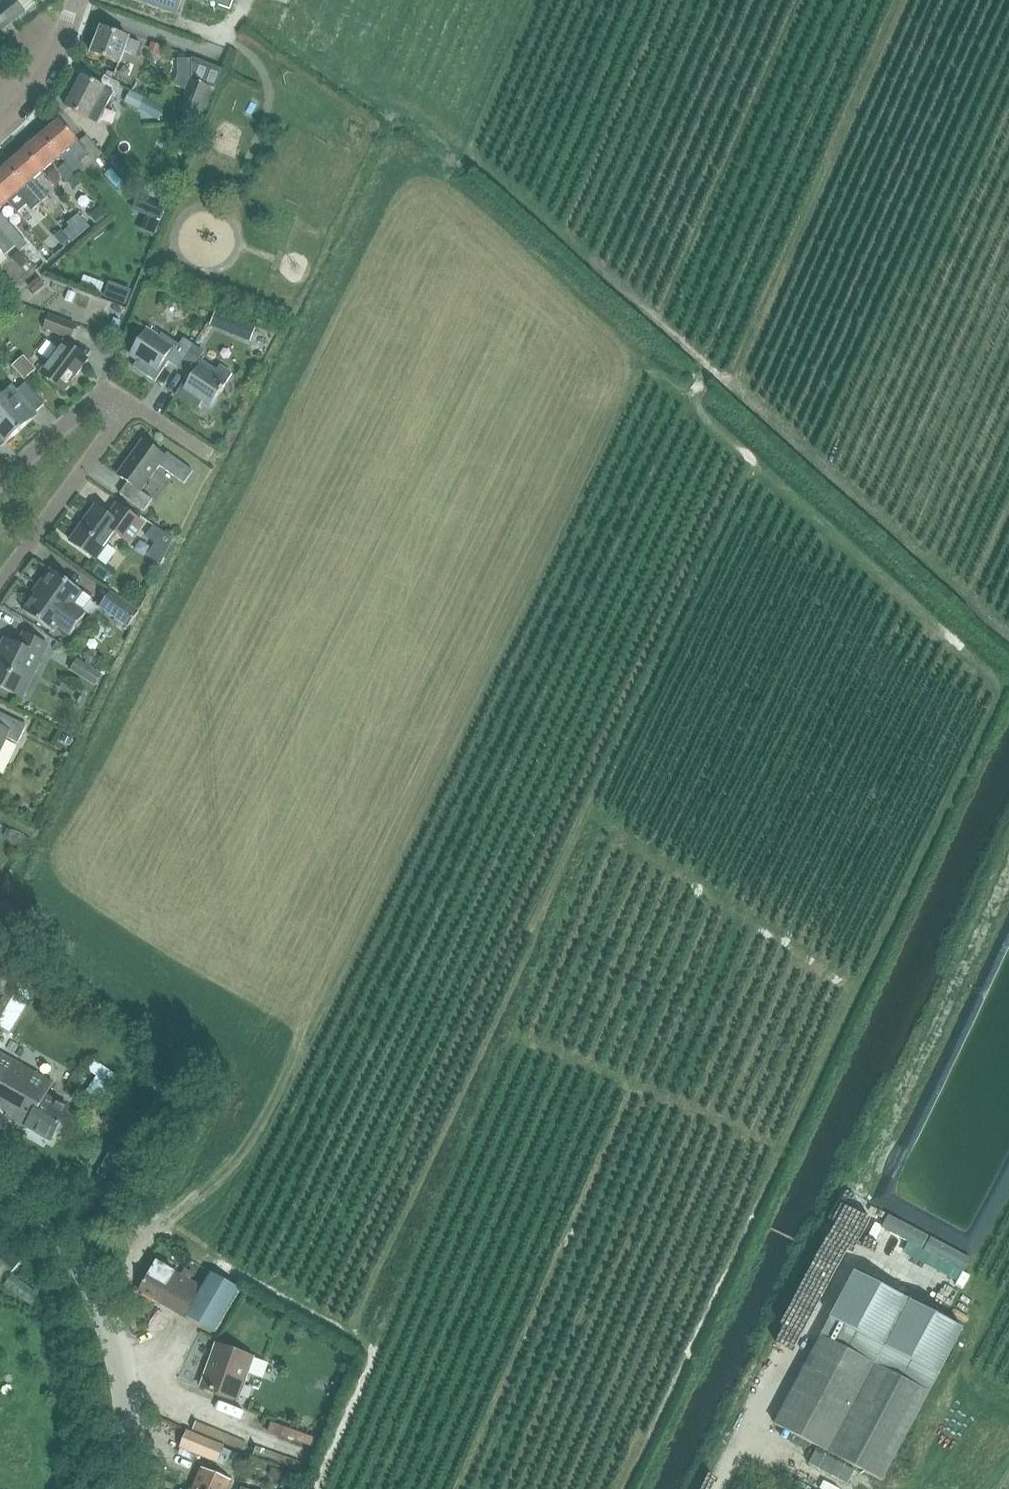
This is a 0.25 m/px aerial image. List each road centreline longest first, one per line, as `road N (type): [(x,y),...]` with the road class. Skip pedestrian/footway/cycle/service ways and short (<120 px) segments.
road 1 (residential): [(97,1306),(245,1082),(245,1029),(195,954),(195,915)]
road 2 (residential): [(359,562),(444,391),(235,257)]
road 3 (residential): [(195,915),(359,562)]
road 4 (residential): [(359,562),(217,460),(135,409),(118,407)]
road 5 (residential): [(0,821),(195,915)]
road 6 (residential): [(0,580),(83,476),(118,407)]
road 7 (residential): [(97,1306),(127,1395),(117,1477)]
road 8 (residential): [(0,1185),(70,1256),(97,1306)]
road 9 (residential): [(118,407),(94,402),(0,484)]
road 10 (residential): [(0,121),(42,78),(76,0)]

